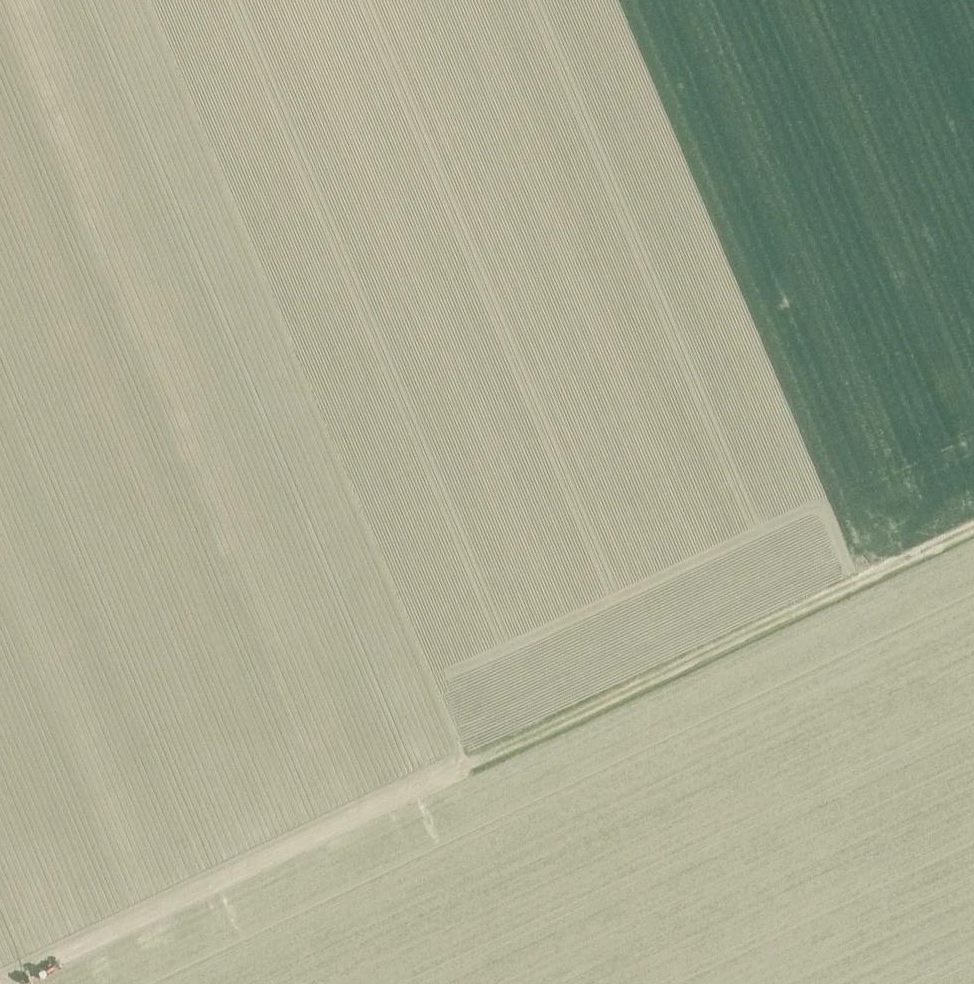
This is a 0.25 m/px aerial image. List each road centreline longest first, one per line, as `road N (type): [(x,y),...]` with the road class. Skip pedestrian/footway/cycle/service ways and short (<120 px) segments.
road 1 (track): [(482,760),(973,526)]

